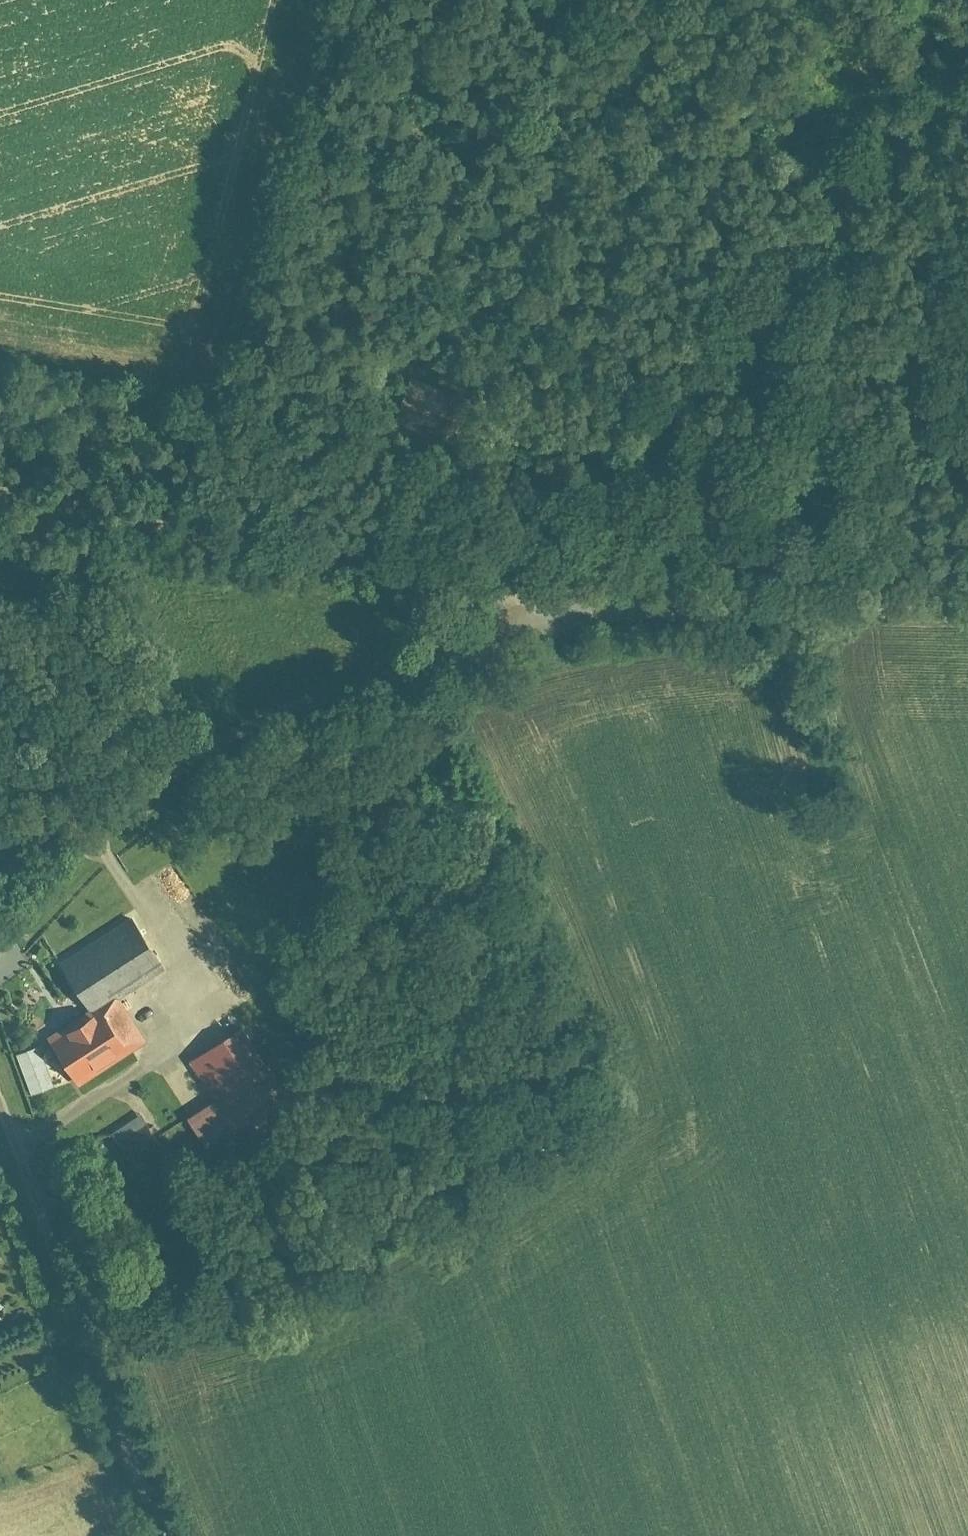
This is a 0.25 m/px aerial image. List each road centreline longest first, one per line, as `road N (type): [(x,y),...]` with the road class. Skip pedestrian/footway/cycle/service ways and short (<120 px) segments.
road 1 (unclassified): [(590,606),(363,678),(213,745),(83,842),(0,942)]
road 2 (unclassified): [(0,506),(164,545),(590,606)]
road 3 (residential): [(163,1535),(0,1099)]
road 4 (unclassified): [(590,606),(967,609)]

